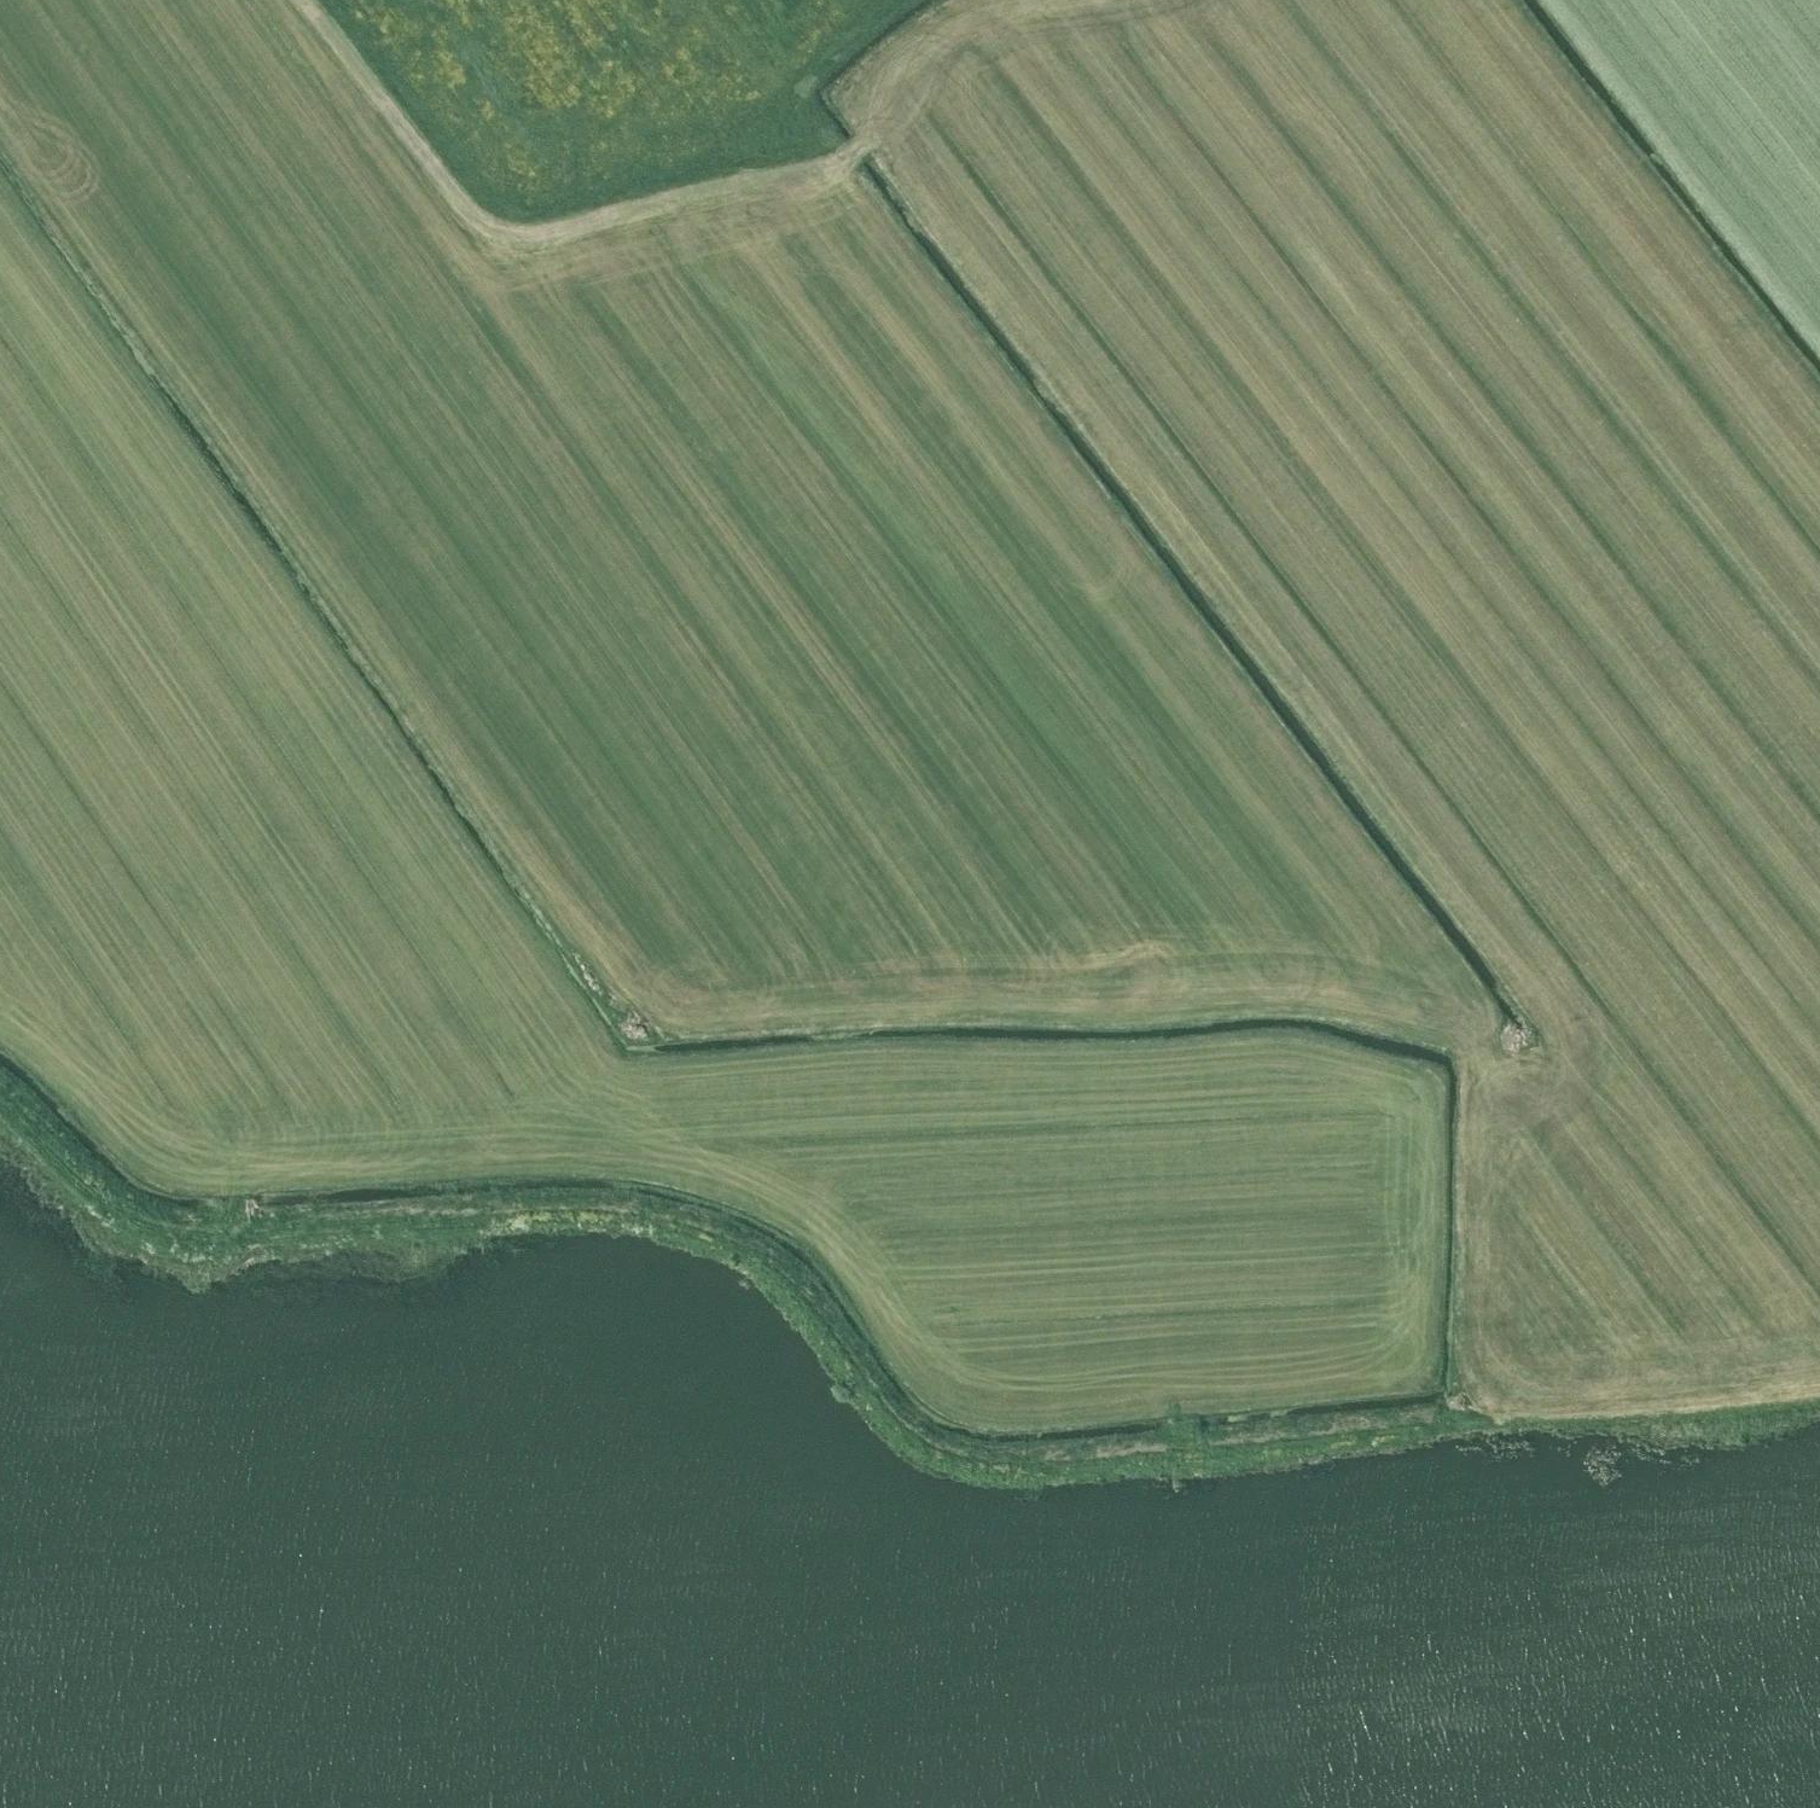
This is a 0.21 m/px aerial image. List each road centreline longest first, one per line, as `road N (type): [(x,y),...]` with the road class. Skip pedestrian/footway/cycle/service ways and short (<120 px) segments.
road 1 (track): [(294,0),(465,204),(493,225),(551,228),(843,154),(874,132)]

